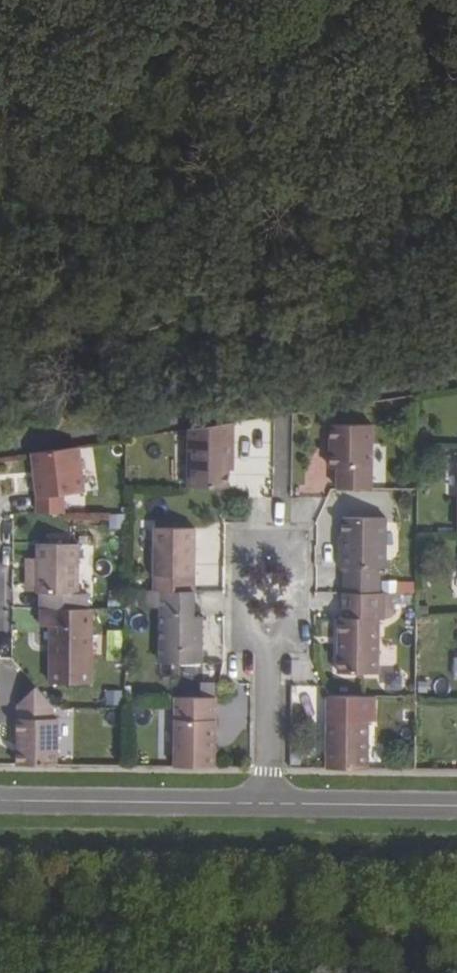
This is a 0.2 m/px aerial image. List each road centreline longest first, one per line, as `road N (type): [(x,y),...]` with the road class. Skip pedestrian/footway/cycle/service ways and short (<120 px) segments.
road 1 (track): [(0,831),(456,837)]
road 2 (residential): [(0,800),(267,804)]
road 3 (residential): [(270,654),(241,621),(241,561),(273,548),(300,558),(301,622)]
road 4 (residential): [(267,804),(456,806)]
road 5 (residential): [(270,654),(267,804)]

